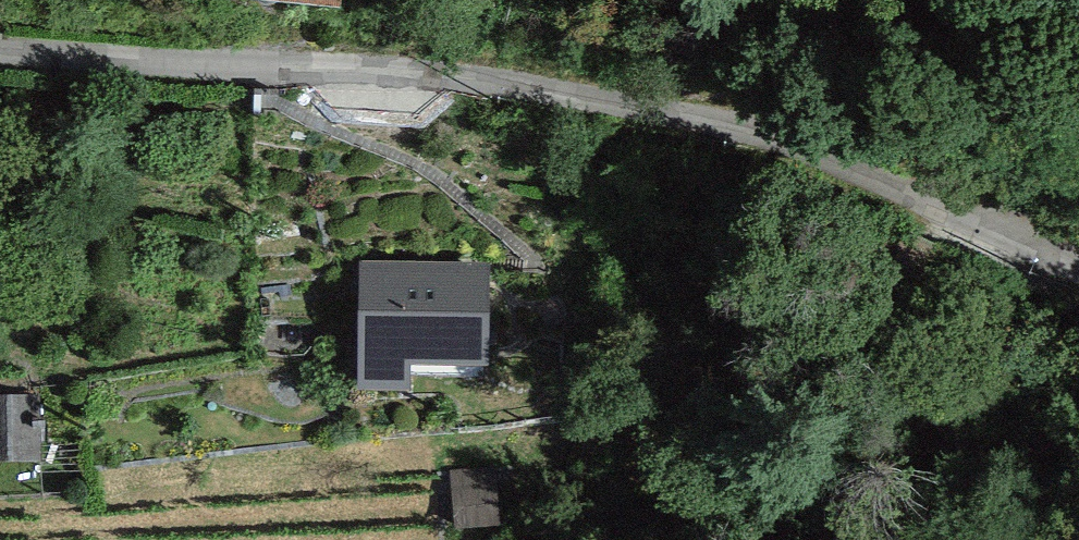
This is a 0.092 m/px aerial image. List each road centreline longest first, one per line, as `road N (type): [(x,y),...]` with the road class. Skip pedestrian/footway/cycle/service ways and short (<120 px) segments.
road 1 (residential): [(0,45),(227,70),(442,79),(629,110),(840,172),(1078,276)]
road 2 (trunk): [(1078,486),(0,302)]

